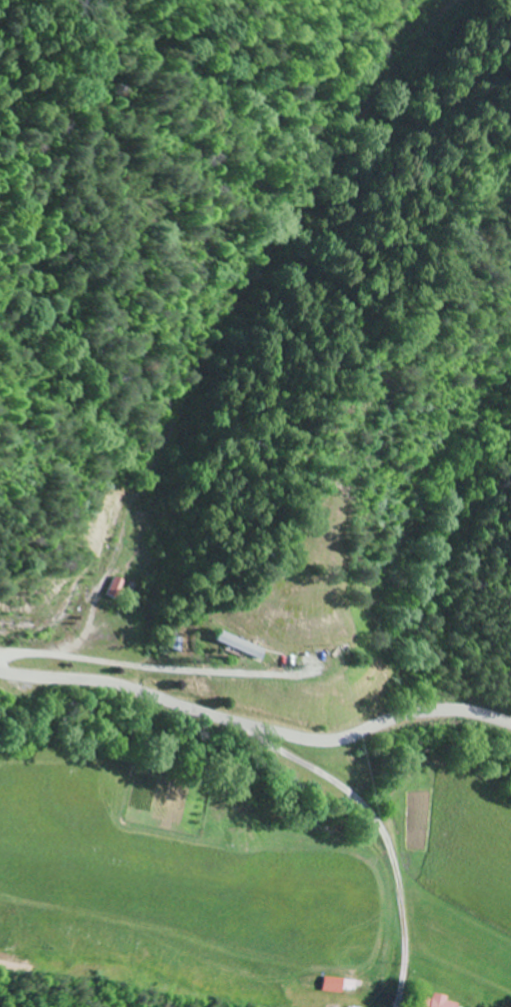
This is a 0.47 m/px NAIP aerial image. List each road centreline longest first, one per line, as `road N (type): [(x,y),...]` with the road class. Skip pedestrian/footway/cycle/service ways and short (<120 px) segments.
road 1 (secondary): [(510,725),(420,711),(306,738),(99,681),(0,671)]
road 2 (residential): [(385,981),(369,812)]
road 3 (residential): [(365,777),(441,727),(510,752)]

